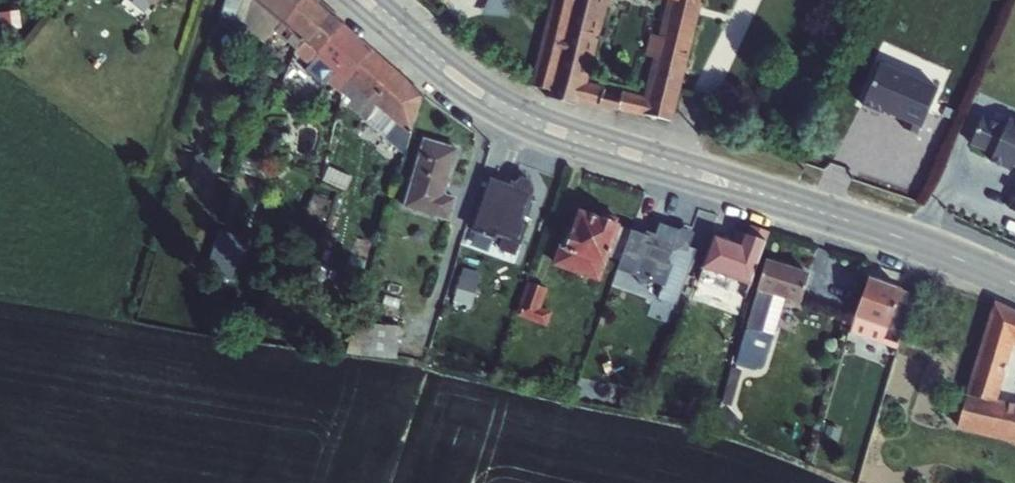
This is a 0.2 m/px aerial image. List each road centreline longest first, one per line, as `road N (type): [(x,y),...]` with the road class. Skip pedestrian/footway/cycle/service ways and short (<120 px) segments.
road 1 (secondary): [(1014,286),(903,238),(521,117),(440,65),(364,0)]
road 2 (track): [(157,178),(214,0)]

